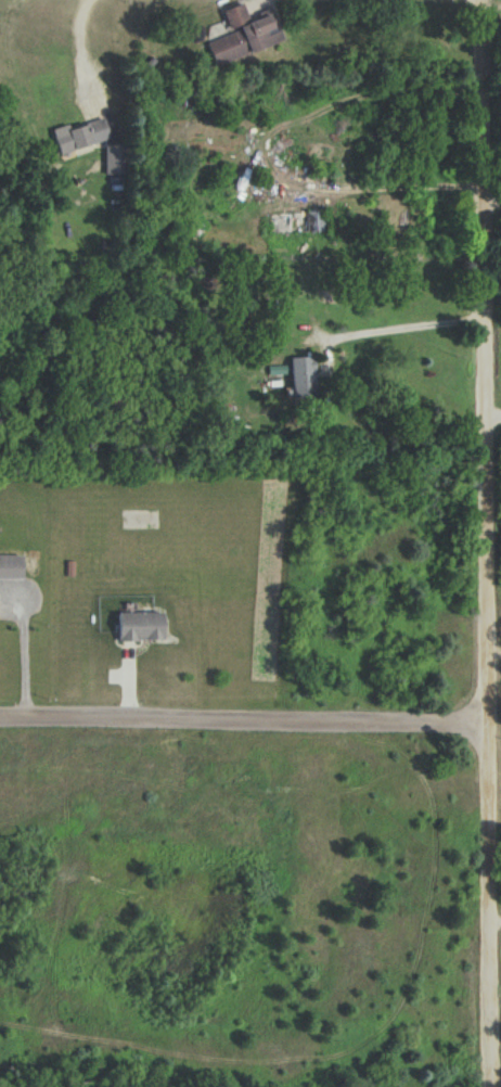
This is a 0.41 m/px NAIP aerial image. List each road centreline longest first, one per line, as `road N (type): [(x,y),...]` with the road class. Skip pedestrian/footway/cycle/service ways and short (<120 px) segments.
road 1 (residential): [(496,1086),(478,0)]
road 2 (residential): [(486,720),(0,718)]

